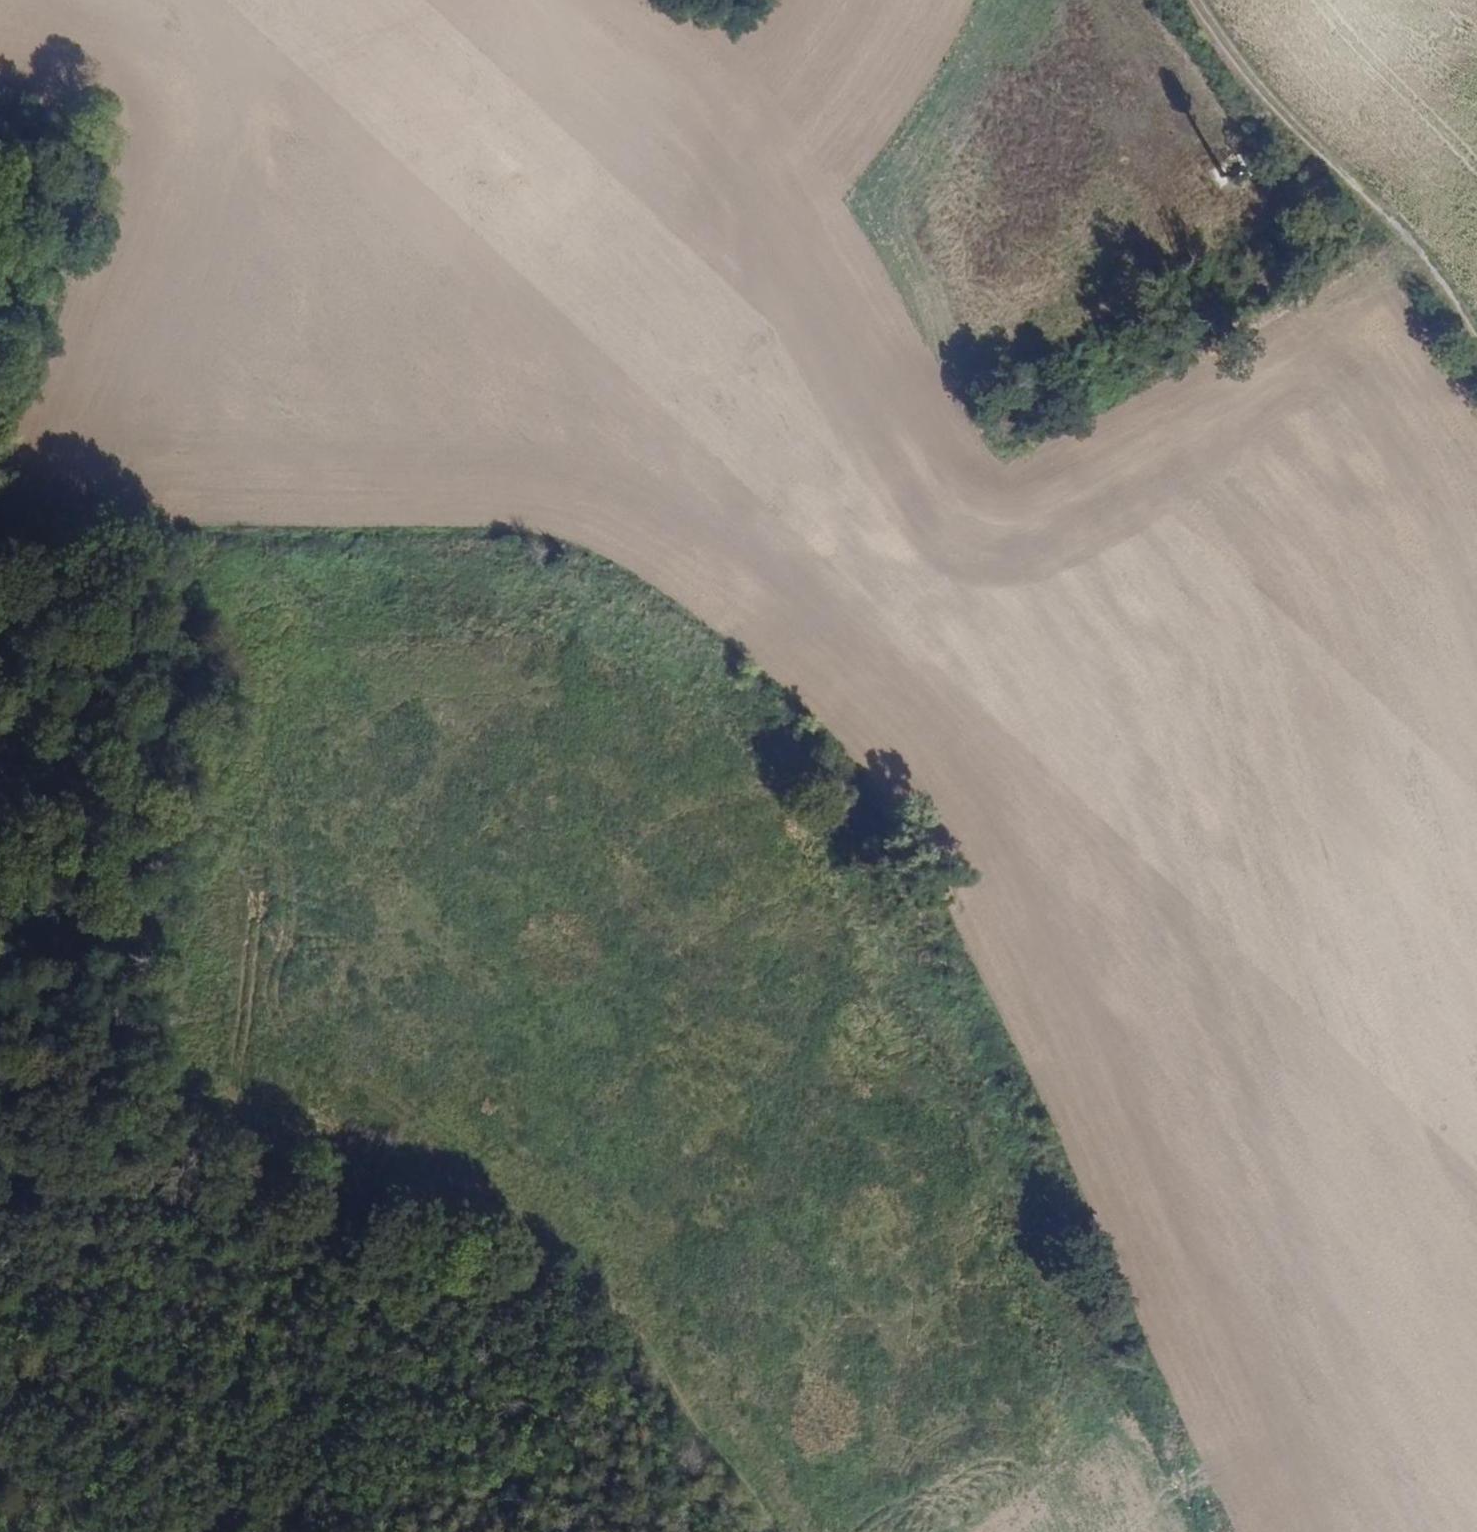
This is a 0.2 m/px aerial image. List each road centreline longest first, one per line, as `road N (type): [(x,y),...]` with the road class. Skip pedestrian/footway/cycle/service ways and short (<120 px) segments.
road 1 (track): [(1476,329),(1463,300),(1406,235),(1251,77),(1199,0)]
road 2 (track): [(0,1463),(150,1520),(160,1531)]

